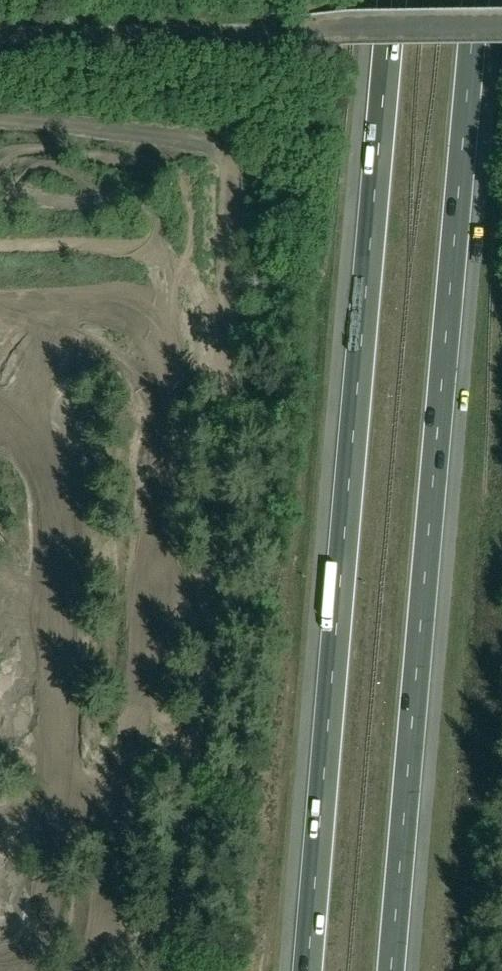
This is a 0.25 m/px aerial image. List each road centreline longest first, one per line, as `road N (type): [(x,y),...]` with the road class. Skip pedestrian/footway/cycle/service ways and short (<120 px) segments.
road 1 (track): [(163,970),(199,711),(228,172),(212,144),(175,132),(0,118)]
road 2 (motorway): [(389,970),(473,0)]
road 3 (motorway): [(392,0),(309,970)]
road 4 (unclassified): [(0,37),(501,29)]
road 5 (track): [(222,331),(136,288),(0,289)]

